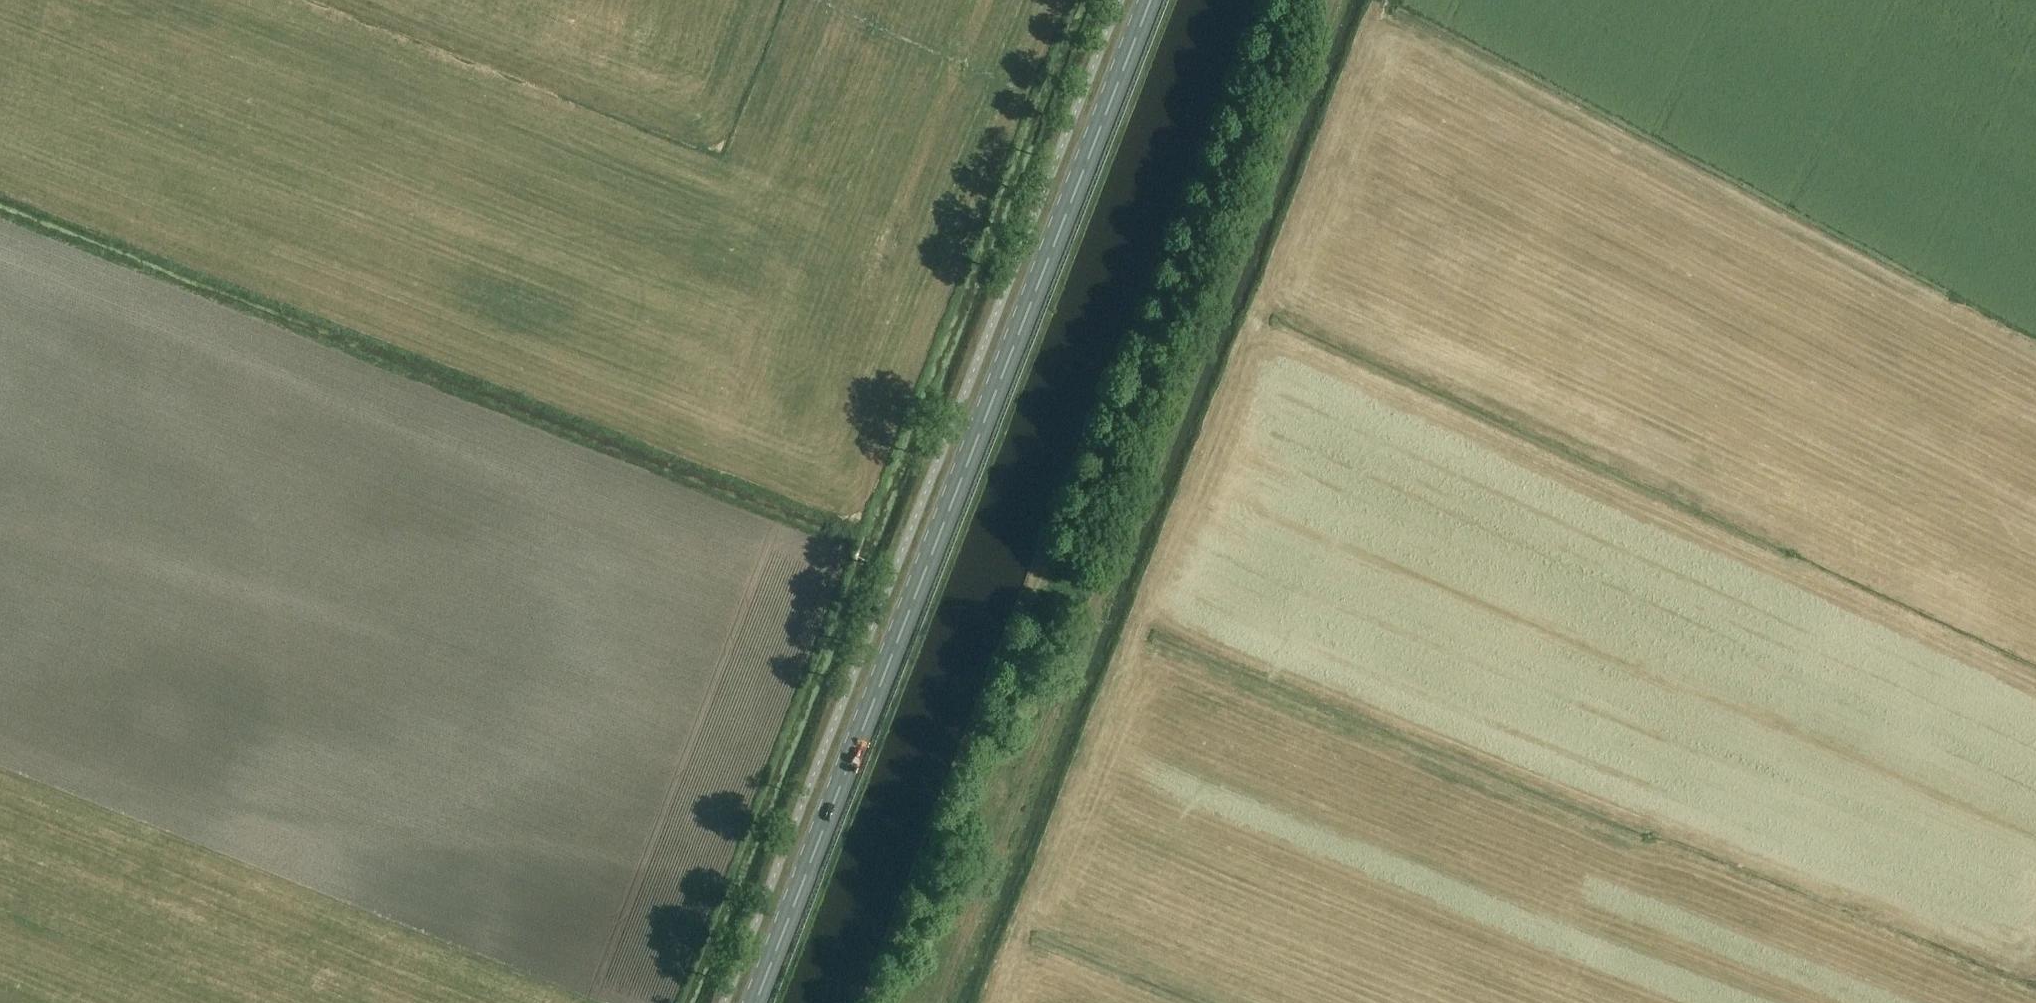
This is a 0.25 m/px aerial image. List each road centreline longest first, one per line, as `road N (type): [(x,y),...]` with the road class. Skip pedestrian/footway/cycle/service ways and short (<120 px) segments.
road 1 (track): [(1269,0),(875,1002)]
road 2 (primary): [(754,1002),(1147,0)]

